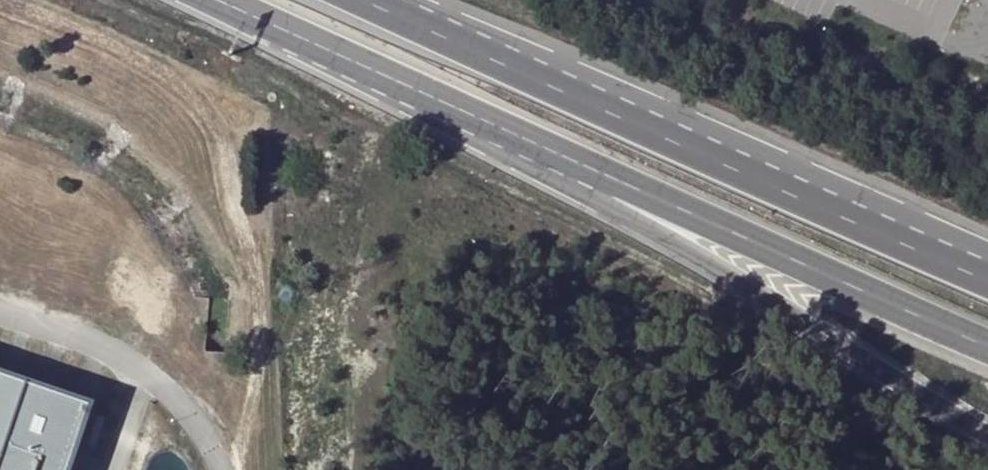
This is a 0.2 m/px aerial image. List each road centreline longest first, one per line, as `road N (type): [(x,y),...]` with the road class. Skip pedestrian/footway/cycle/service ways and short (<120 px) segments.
road 1 (motorway): [(206,0),(722,271),(987,442)]
road 2 (motorway): [(215,0),(987,349)]
road 3 (track): [(2,0),(150,65),(215,123),(256,267),(262,337),(234,469)]
road 4 (motorway): [(818,208),(357,0)]
road 5 (motorway): [(987,282),(818,208)]
road 6 (motorway): [(987,263),(818,208)]

